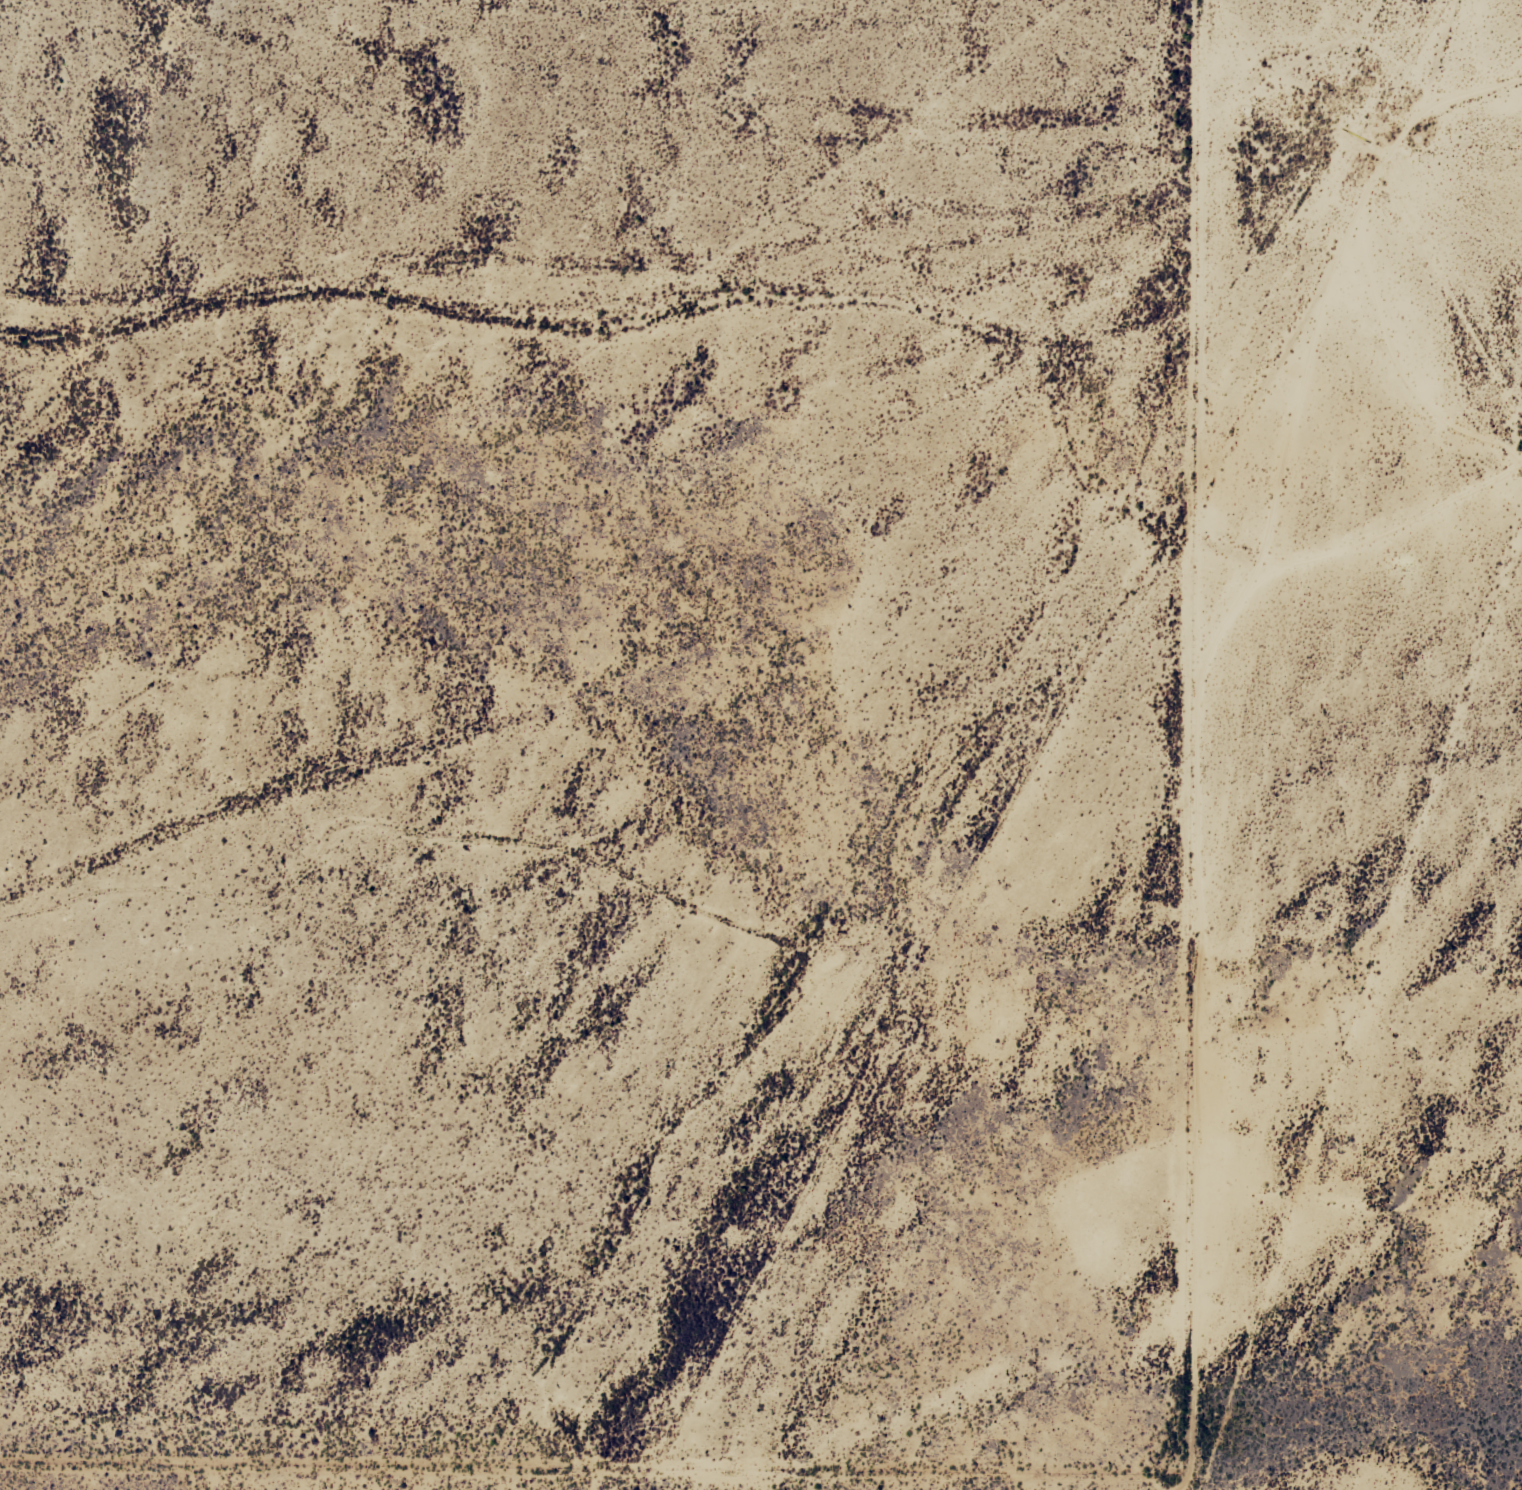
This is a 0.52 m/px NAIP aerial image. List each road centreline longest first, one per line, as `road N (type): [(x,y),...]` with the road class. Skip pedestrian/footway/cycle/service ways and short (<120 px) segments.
road 1 (track): [(1521,116),(1063,233),(876,267),(0,302)]

